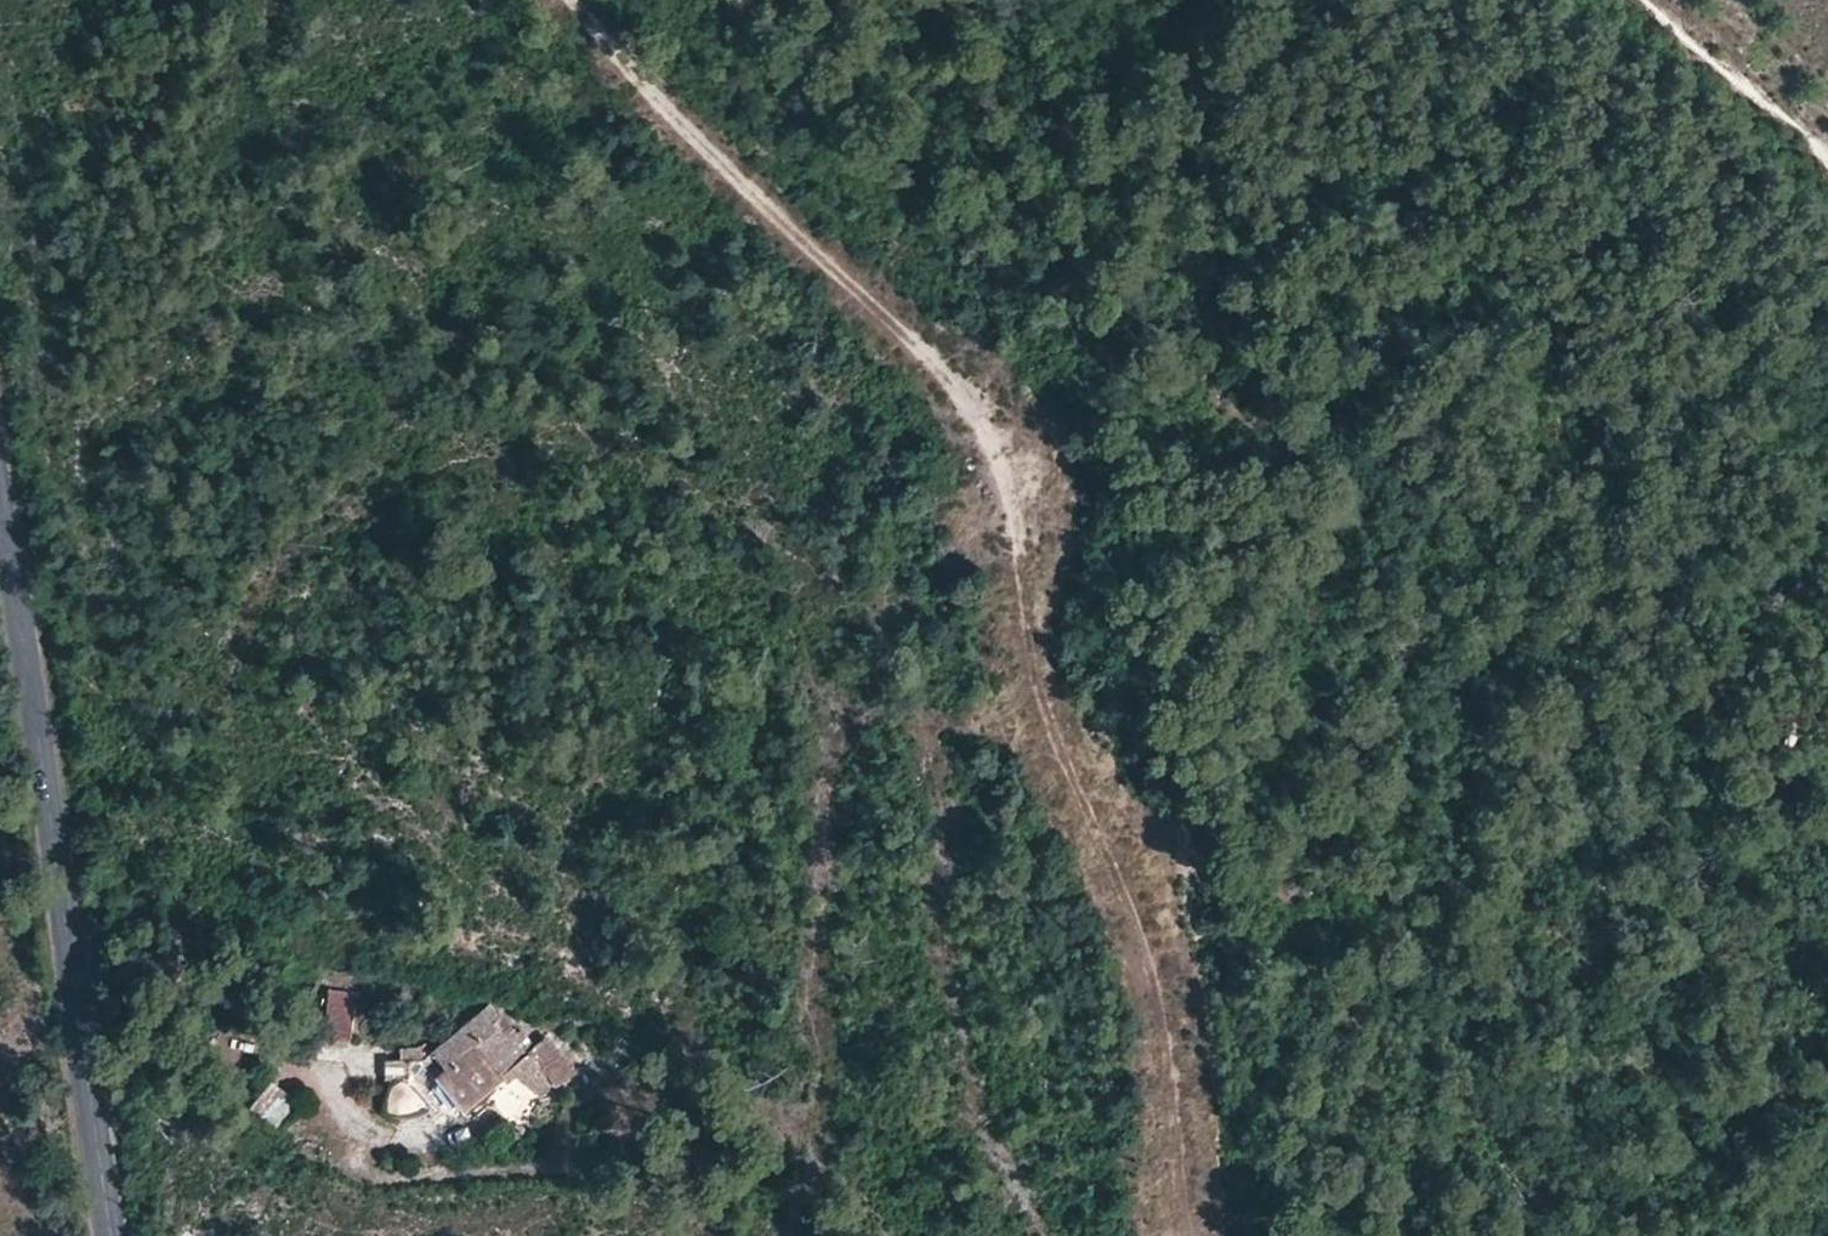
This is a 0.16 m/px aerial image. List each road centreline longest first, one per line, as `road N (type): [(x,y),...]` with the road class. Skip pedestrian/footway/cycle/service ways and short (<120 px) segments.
road 1 (track): [(576,0),(642,84),(932,358),(972,420),(993,478),(1044,709),(1140,927),(1160,997),(1193,1235)]
road 2 (tertiary): [(110,1235),(0,504)]

